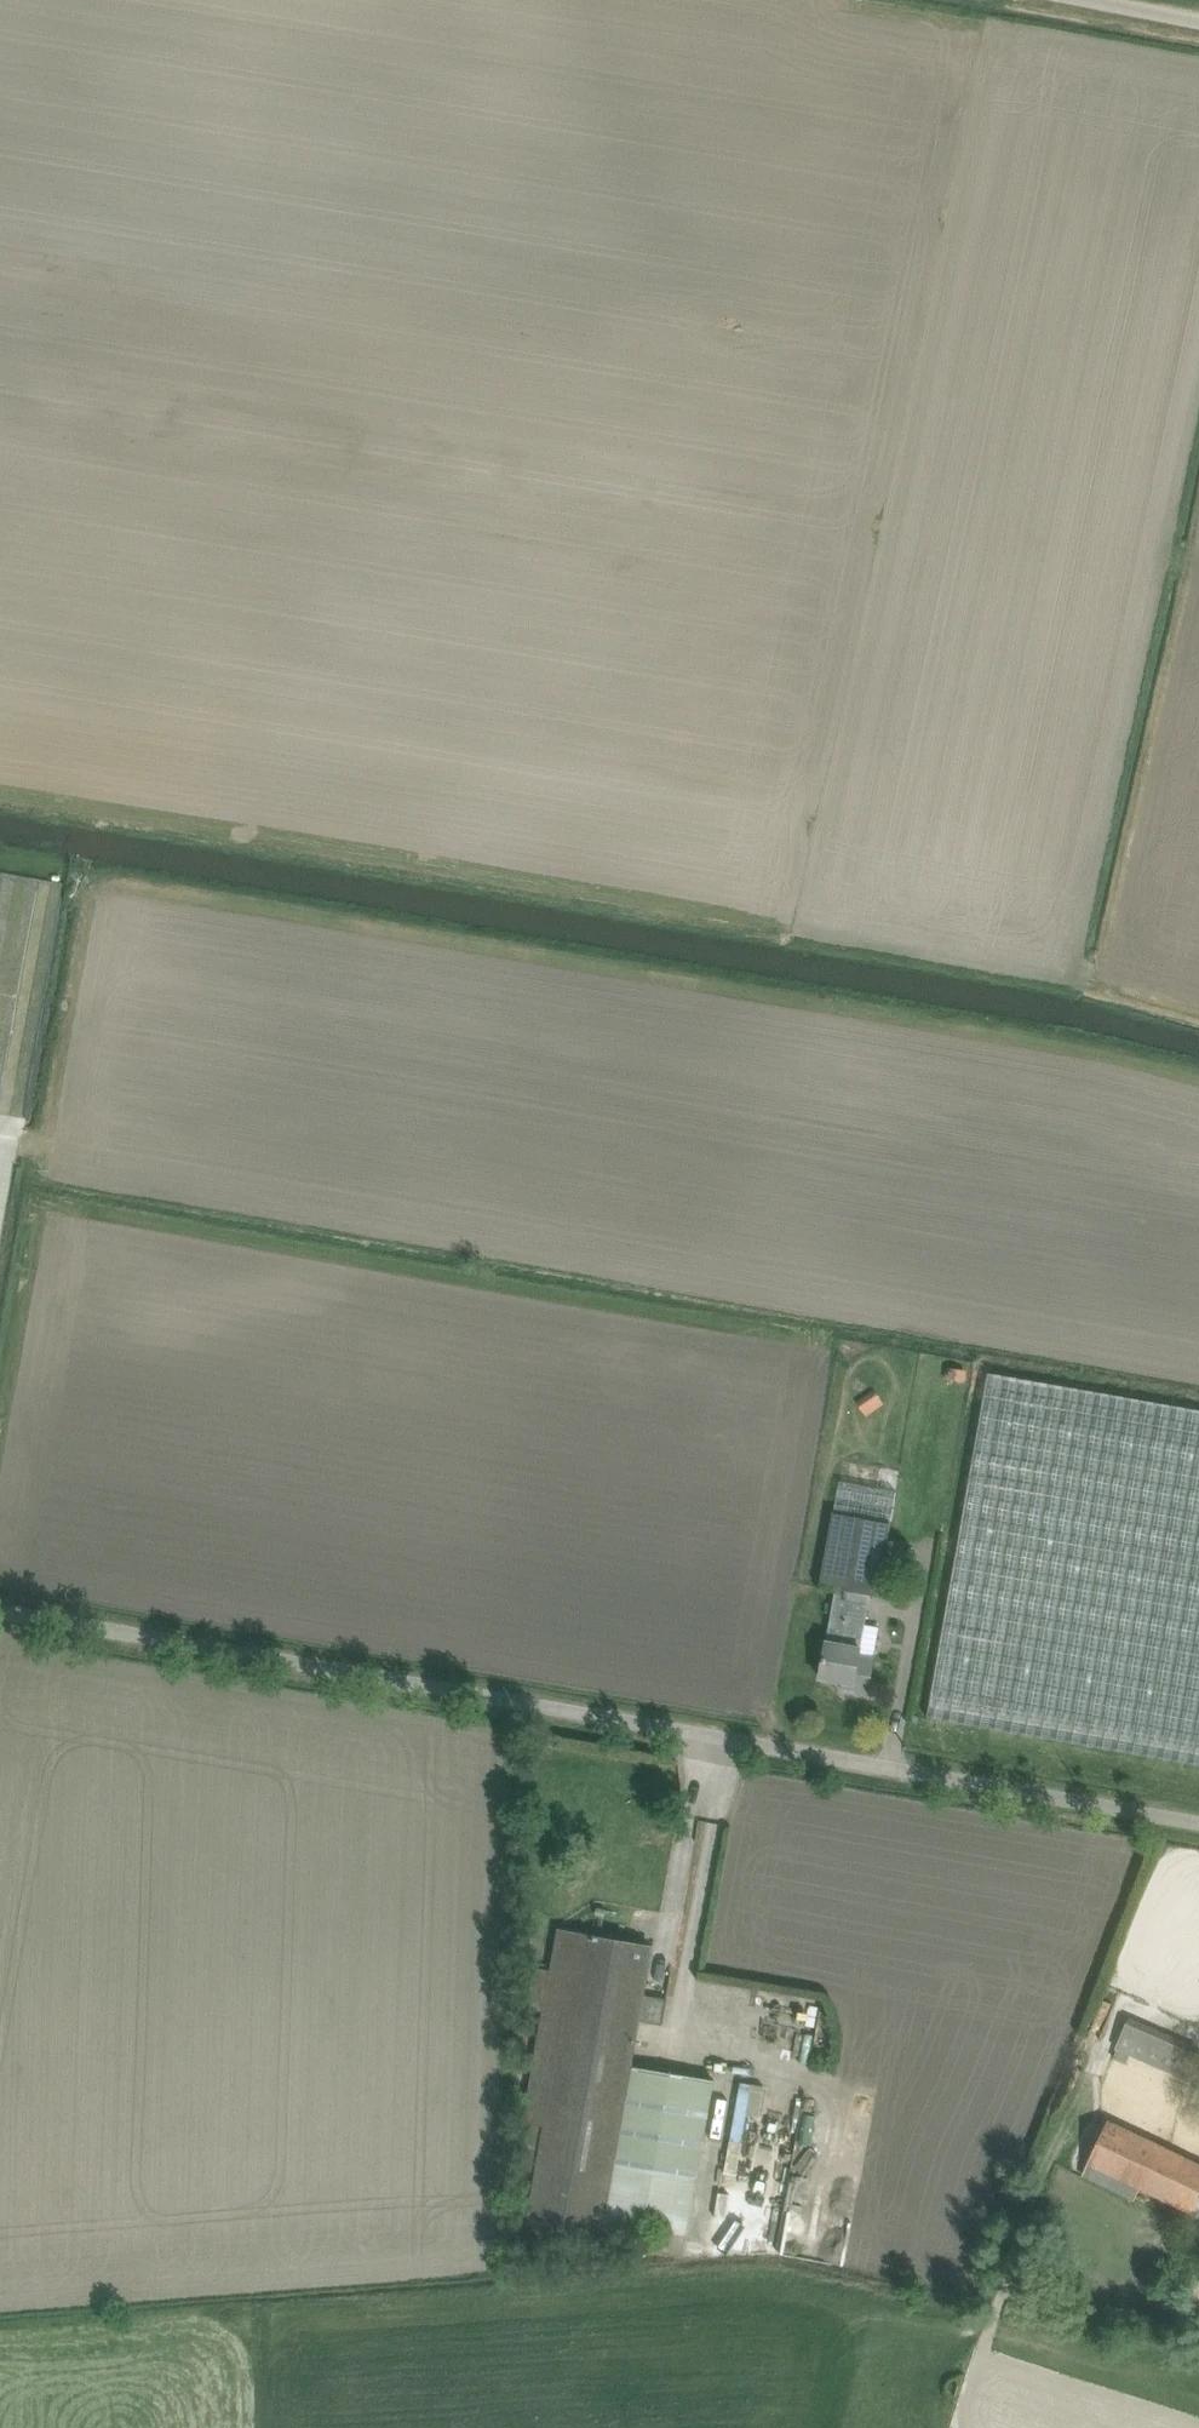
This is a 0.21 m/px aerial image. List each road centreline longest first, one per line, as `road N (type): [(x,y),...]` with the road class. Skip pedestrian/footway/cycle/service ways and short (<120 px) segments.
road 1 (unclassified): [(0,1608),(1198,1822)]

